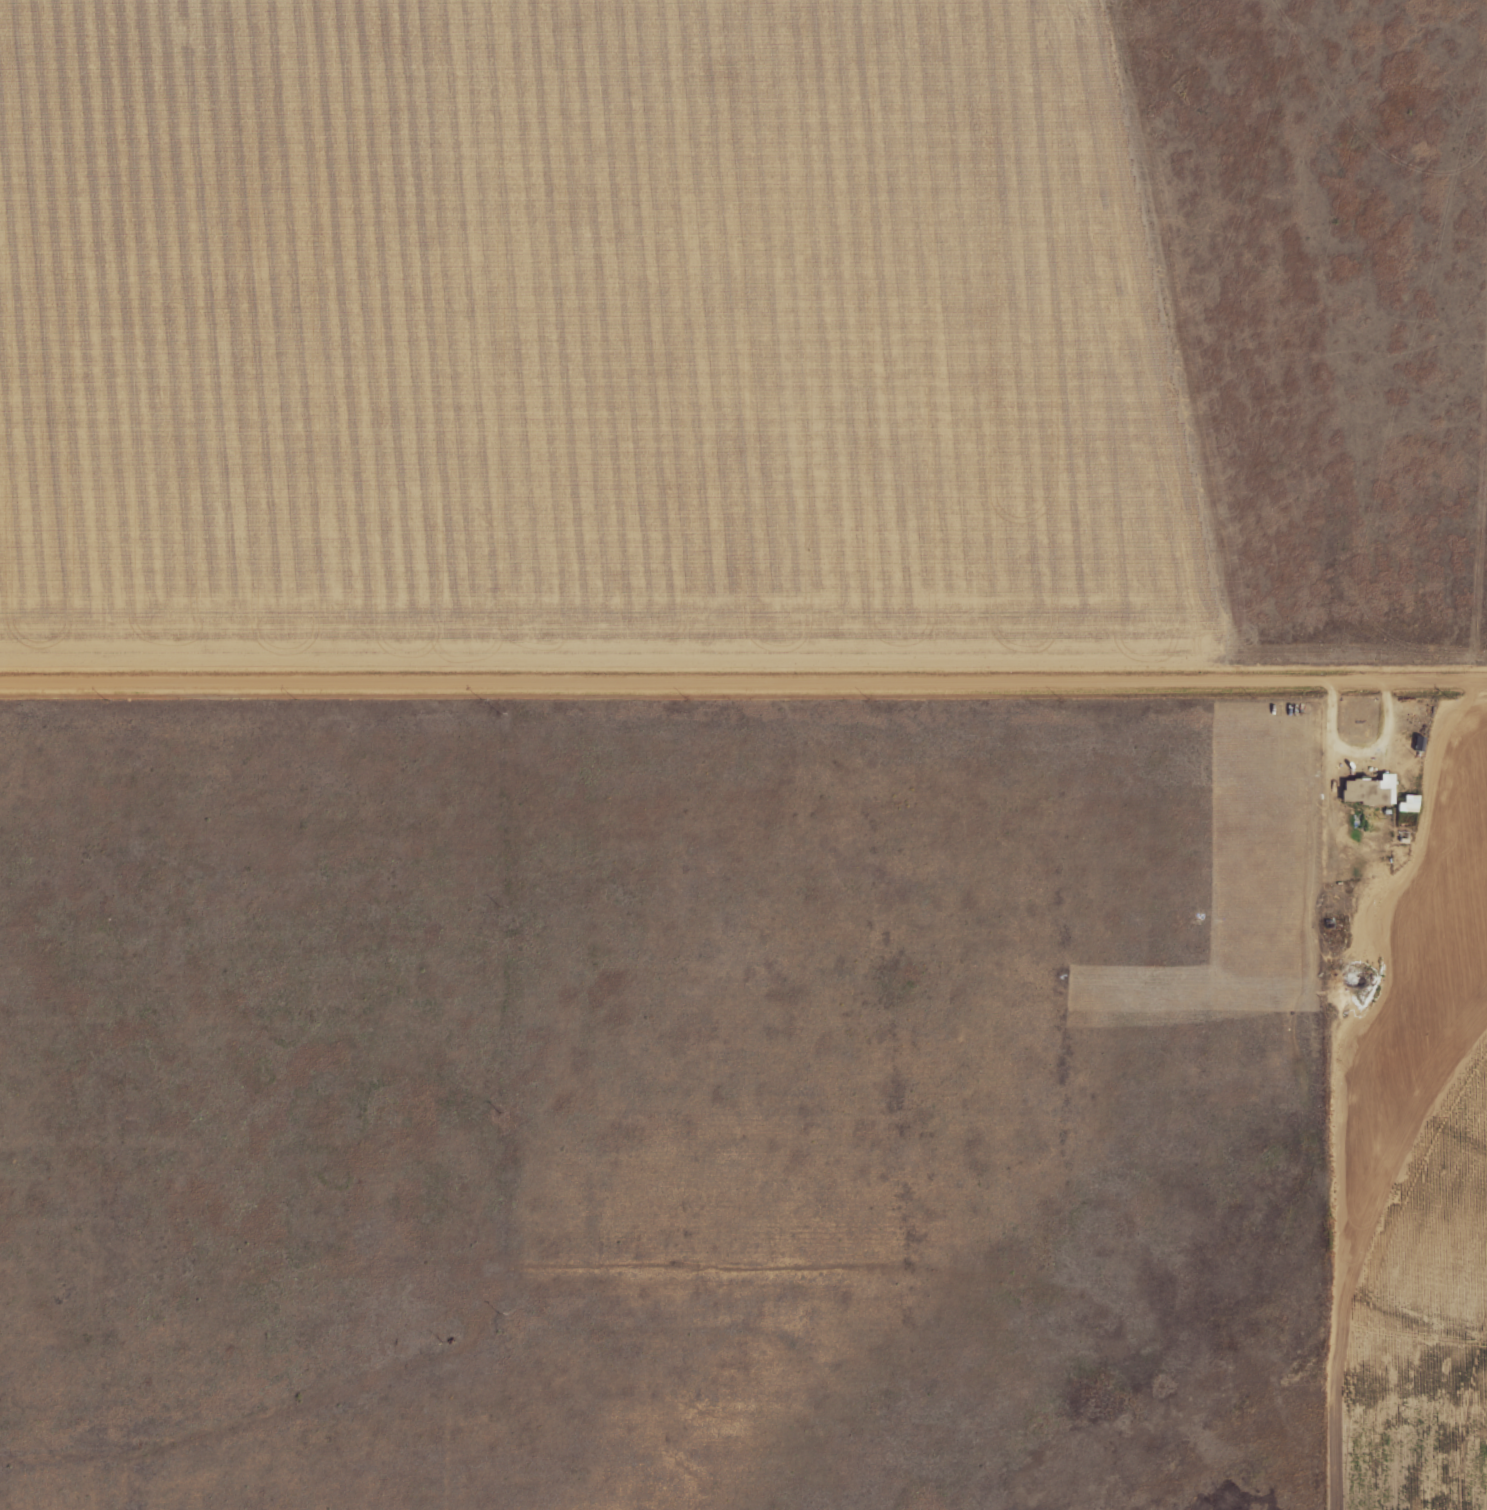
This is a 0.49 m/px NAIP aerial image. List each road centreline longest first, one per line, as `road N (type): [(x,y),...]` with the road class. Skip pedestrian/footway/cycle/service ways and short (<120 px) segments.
road 1 (residential): [(0,688),(1486,697)]
road 2 (residential): [(0,1459),(194,1449),(404,1356)]

